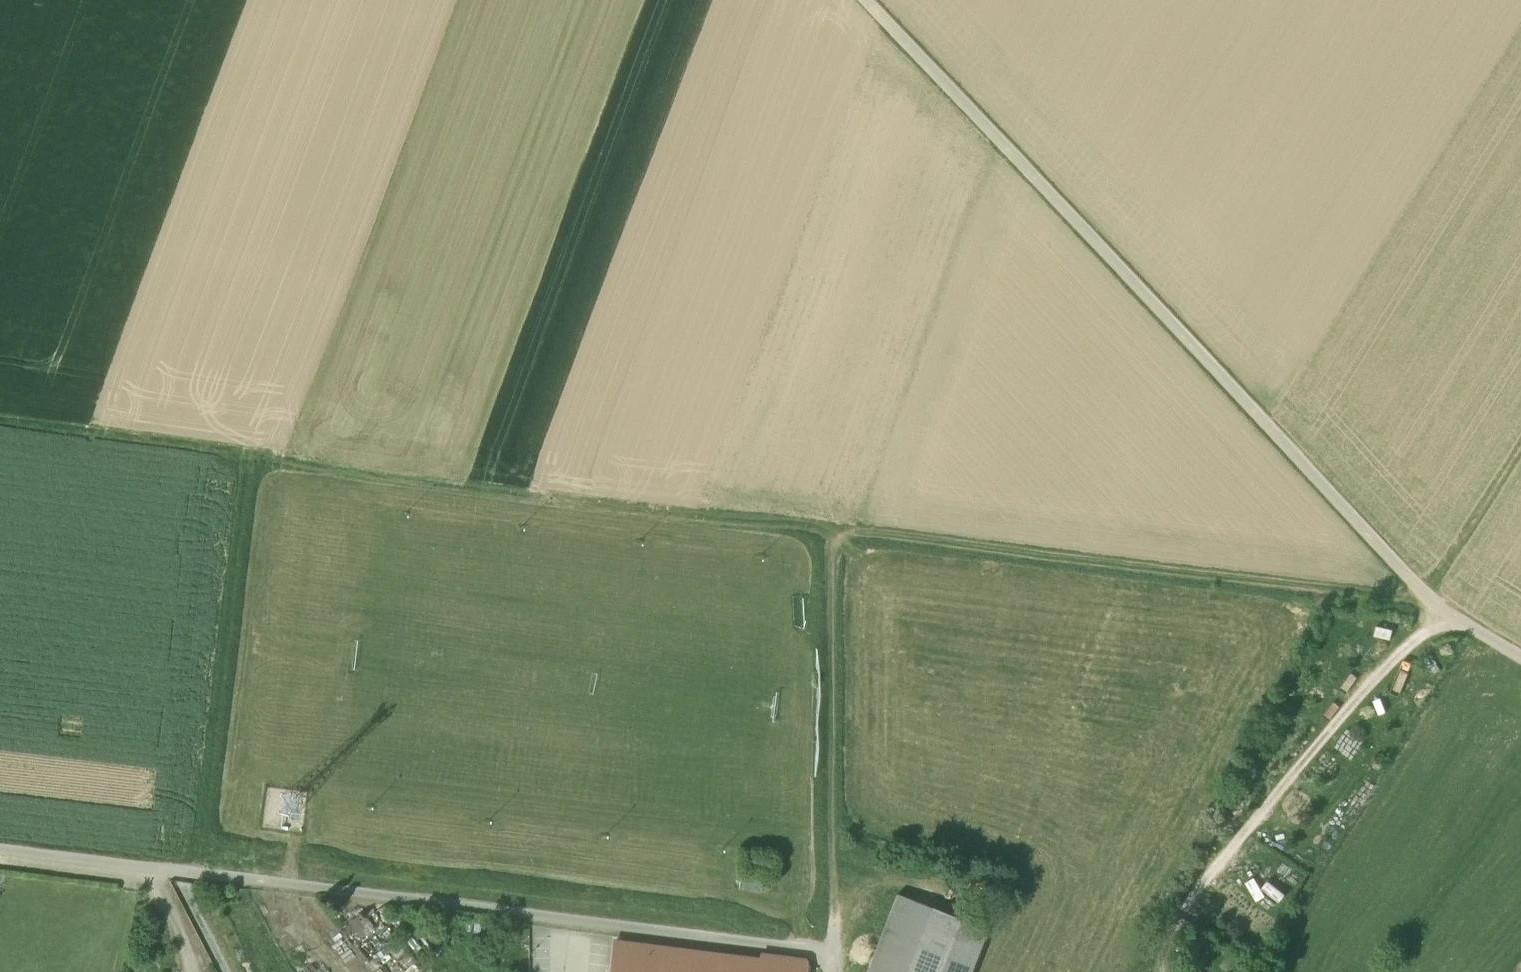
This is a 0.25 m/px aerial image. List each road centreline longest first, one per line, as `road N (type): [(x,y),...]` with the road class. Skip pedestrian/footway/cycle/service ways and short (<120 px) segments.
road 1 (track): [(869,0),(1444,610),(1520,661)]
road 2 (track): [(0,850),(832,955)]

